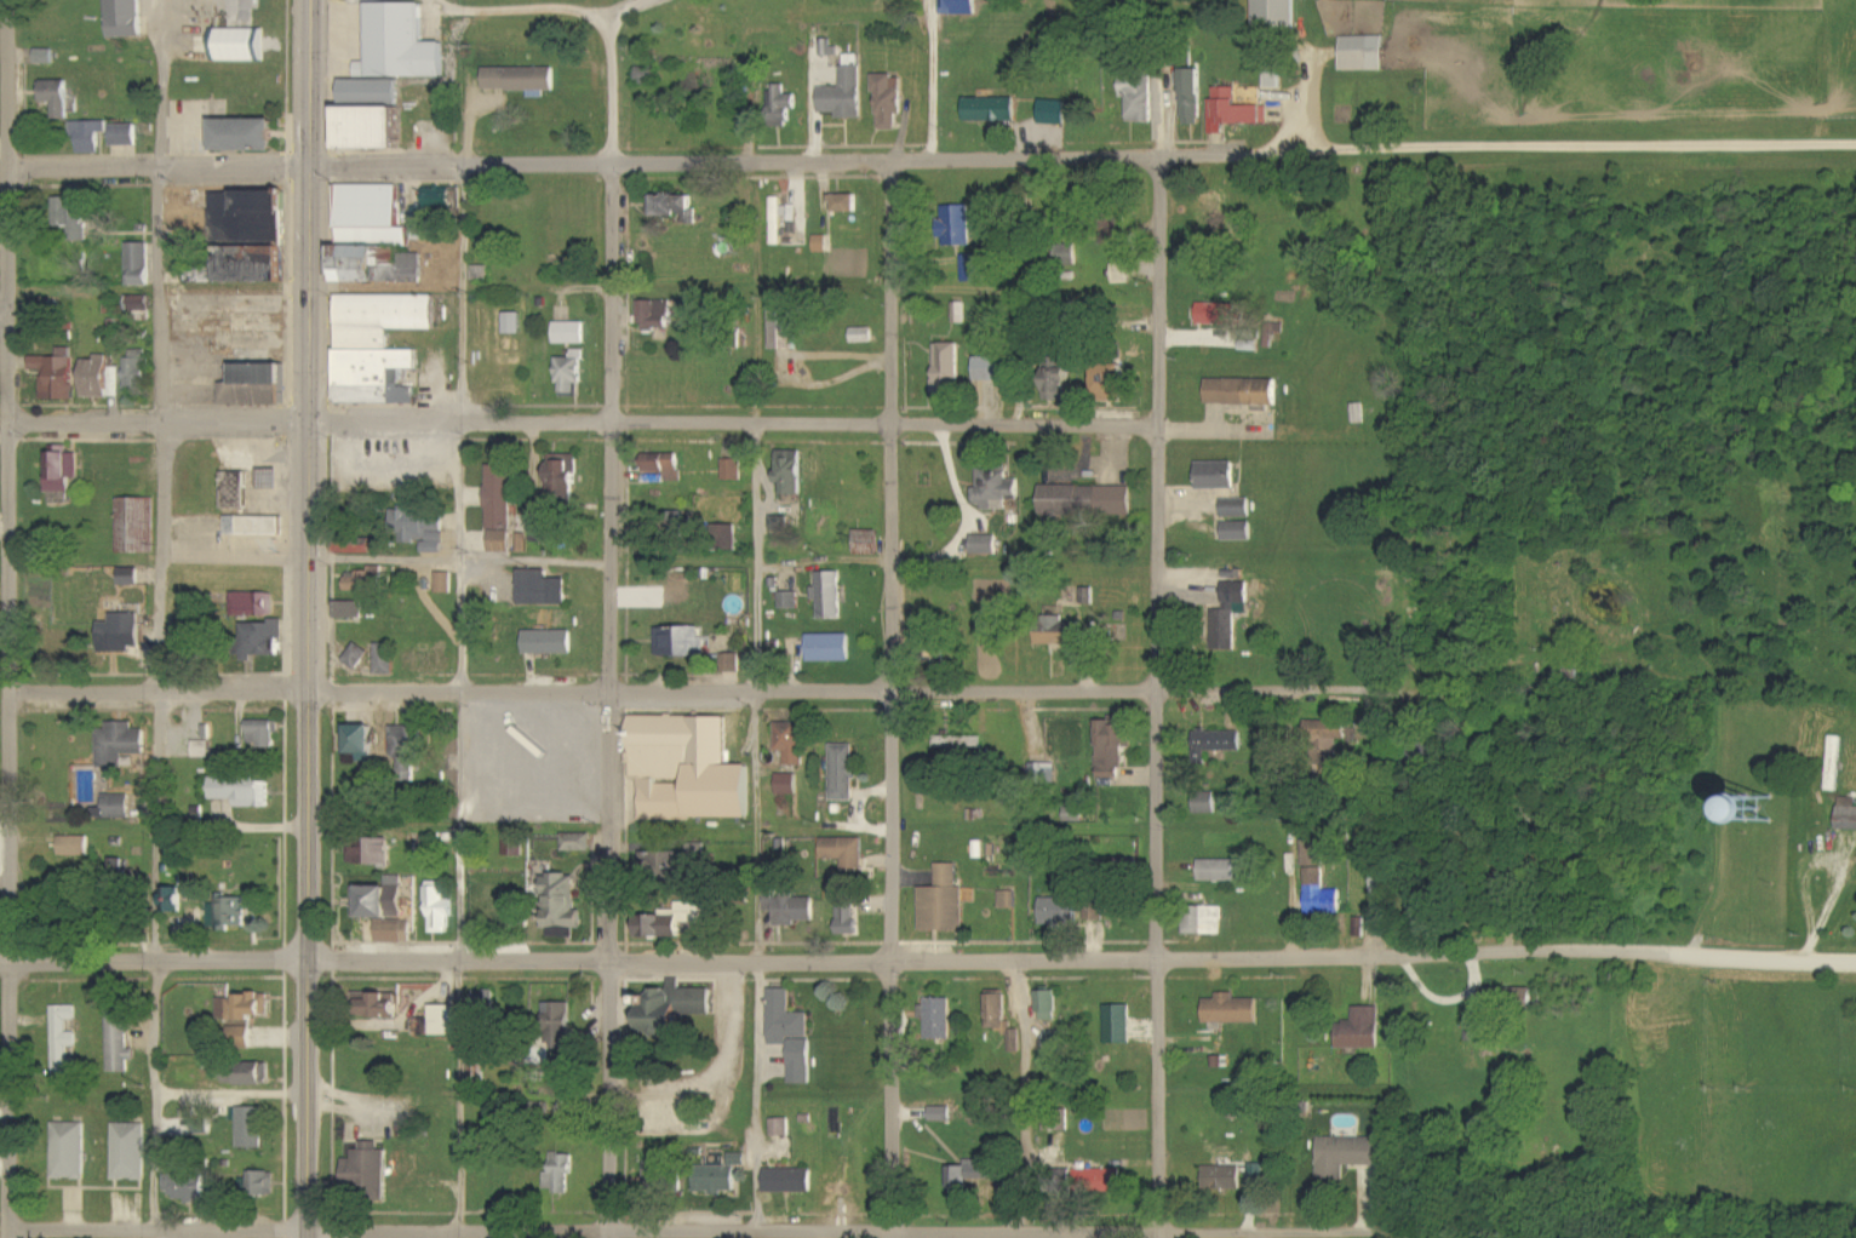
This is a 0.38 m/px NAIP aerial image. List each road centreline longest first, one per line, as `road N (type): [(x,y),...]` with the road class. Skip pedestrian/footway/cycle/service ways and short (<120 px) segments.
road 1 (residential): [(1855,959),(1158,956),(617,965),(302,959)]
road 2 (secondary): [(300,1237),(300,0)]
road 3 (residential): [(1528,687),(299,700)]
road 4 (residential): [(1450,1237),(1444,1227),(300,1228)]
road 5 (residential): [(1325,144),(897,160),(296,167)]
road 6 (residential): [(13,1237),(16,308)]
road 7 (residential): [(1150,423),(303,423)]
road 8 (residential): [(890,1237),(897,697),(890,423)]
road 9 (residential): [(1156,1237),(1150,423)]
road 10 (residential): [(614,1237),(611,423)]
road 11 (residential): [(16,308),(6,0)]
road 12 (residential): [(302,959),(0,961)]
road 13 (residential): [(300,1228),(13,1226)]
road 14 (residential): [(303,423),(16,423)]
road 15 (residential): [(10,161),(296,167)]
road 16 (residential): [(299,700),(16,700)]
road 17 (residential): [(1150,423),(1151,153)]
road 18 (residential): [(611,423),(612,159)]
road 19 (residential): [(890,423),(897,160)]

